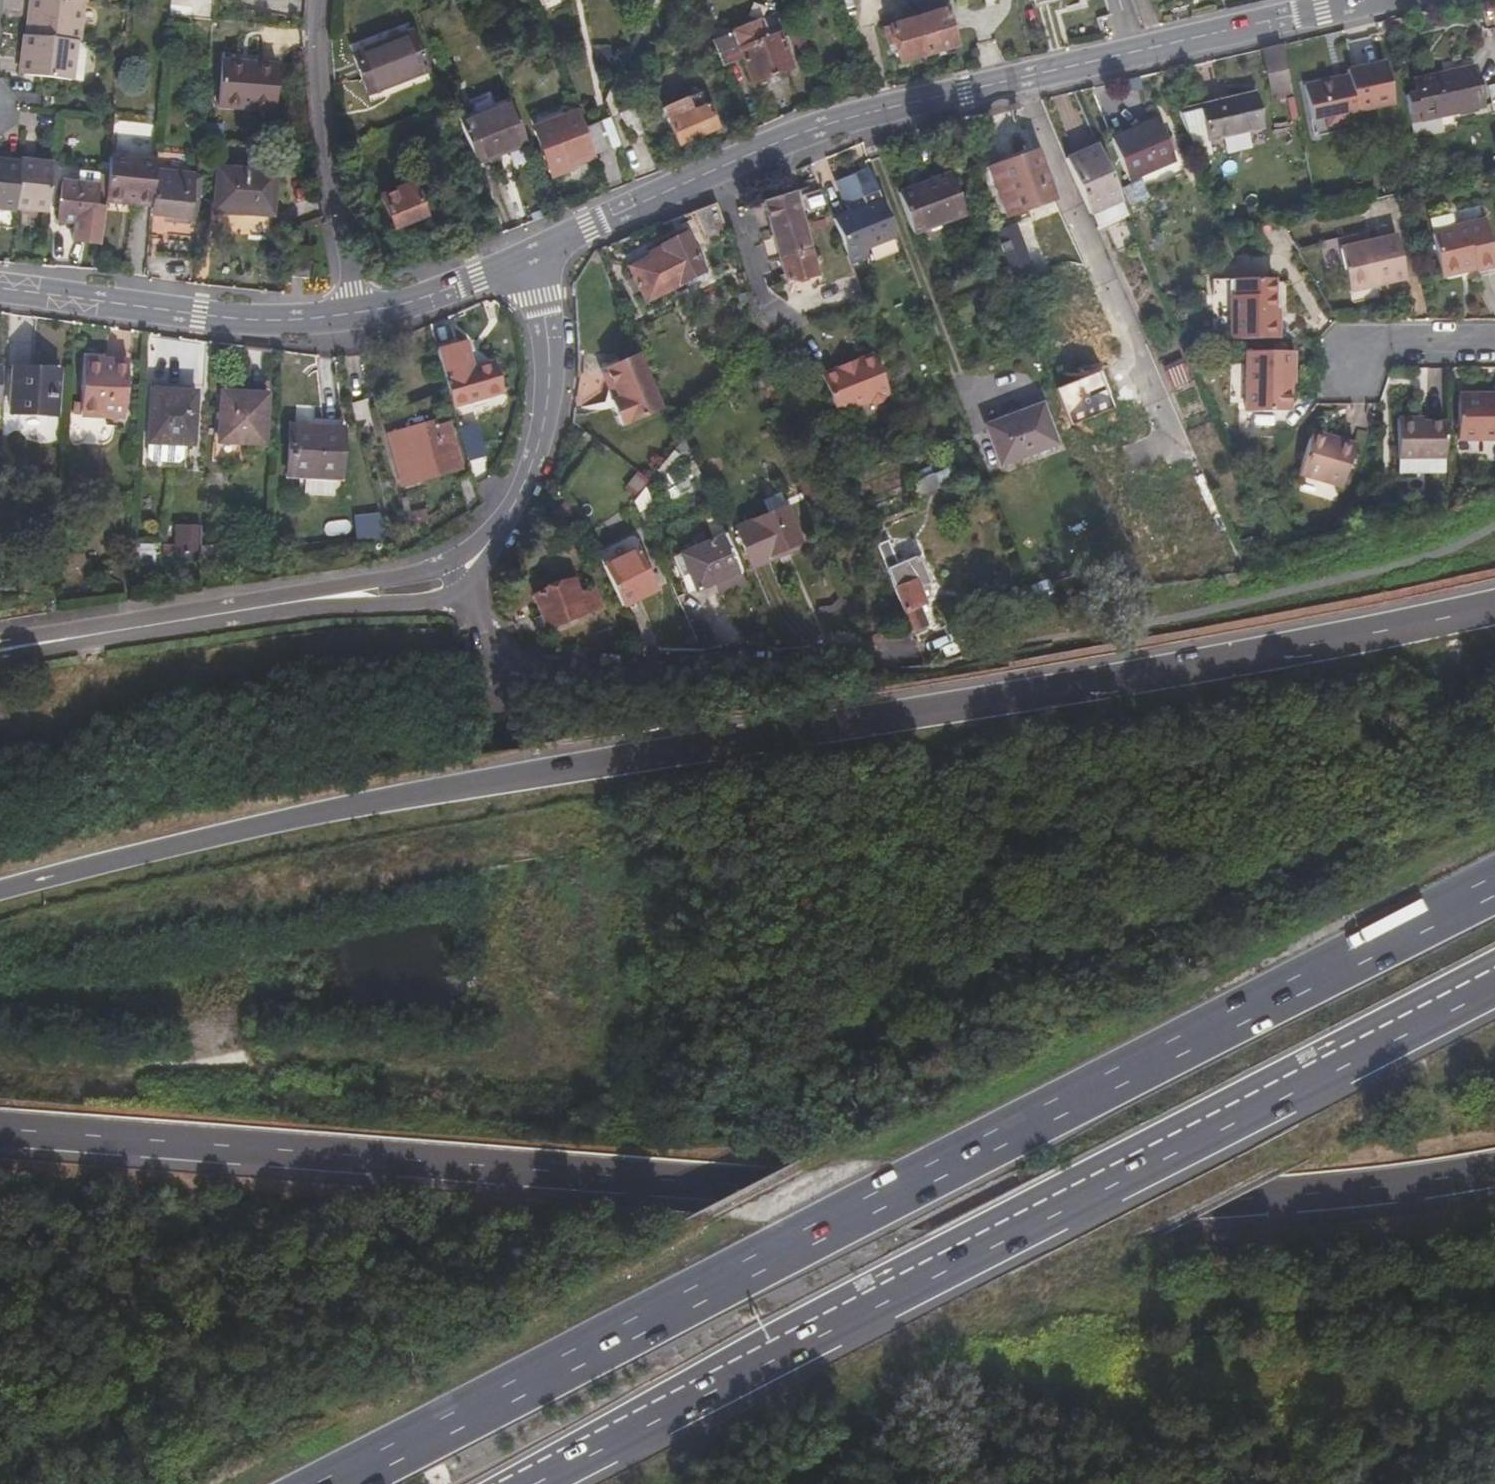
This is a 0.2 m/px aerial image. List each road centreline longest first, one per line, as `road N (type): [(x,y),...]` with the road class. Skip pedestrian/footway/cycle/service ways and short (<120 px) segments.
road 1 (motorway): [(1494,602),(1275,648),(420,794),(0,893)]
road 2 (motorway): [(0,1131),(999,1206),(1250,1200),(1494,1170)]
road 3 (motorway): [(1494,883),(341,1483)]
road 4 (motorway): [(527,1483),(1494,977)]
road 5 (residential): [(1021,77),(806,129),(531,256)]
road 6 (residential): [(439,570),(518,672),(883,656)]
road 7 (residential): [(0,648),(439,570)]
road 8 (residential): [(1021,77),(1171,432)]
road 9 (residential): [(360,317),(237,319),(0,285)]
road 10 (residential): [(439,570),(470,555),(502,521),(536,459),(550,401),(550,347),(531,256)]
road 11 (residential): [(1346,0),(1021,77)]
road 12 (residential): [(360,317),(327,158),(321,0)]
road 13 (residential): [(531,256),(360,317)]
road 14 (residential): [(1494,342),(1347,351)]

